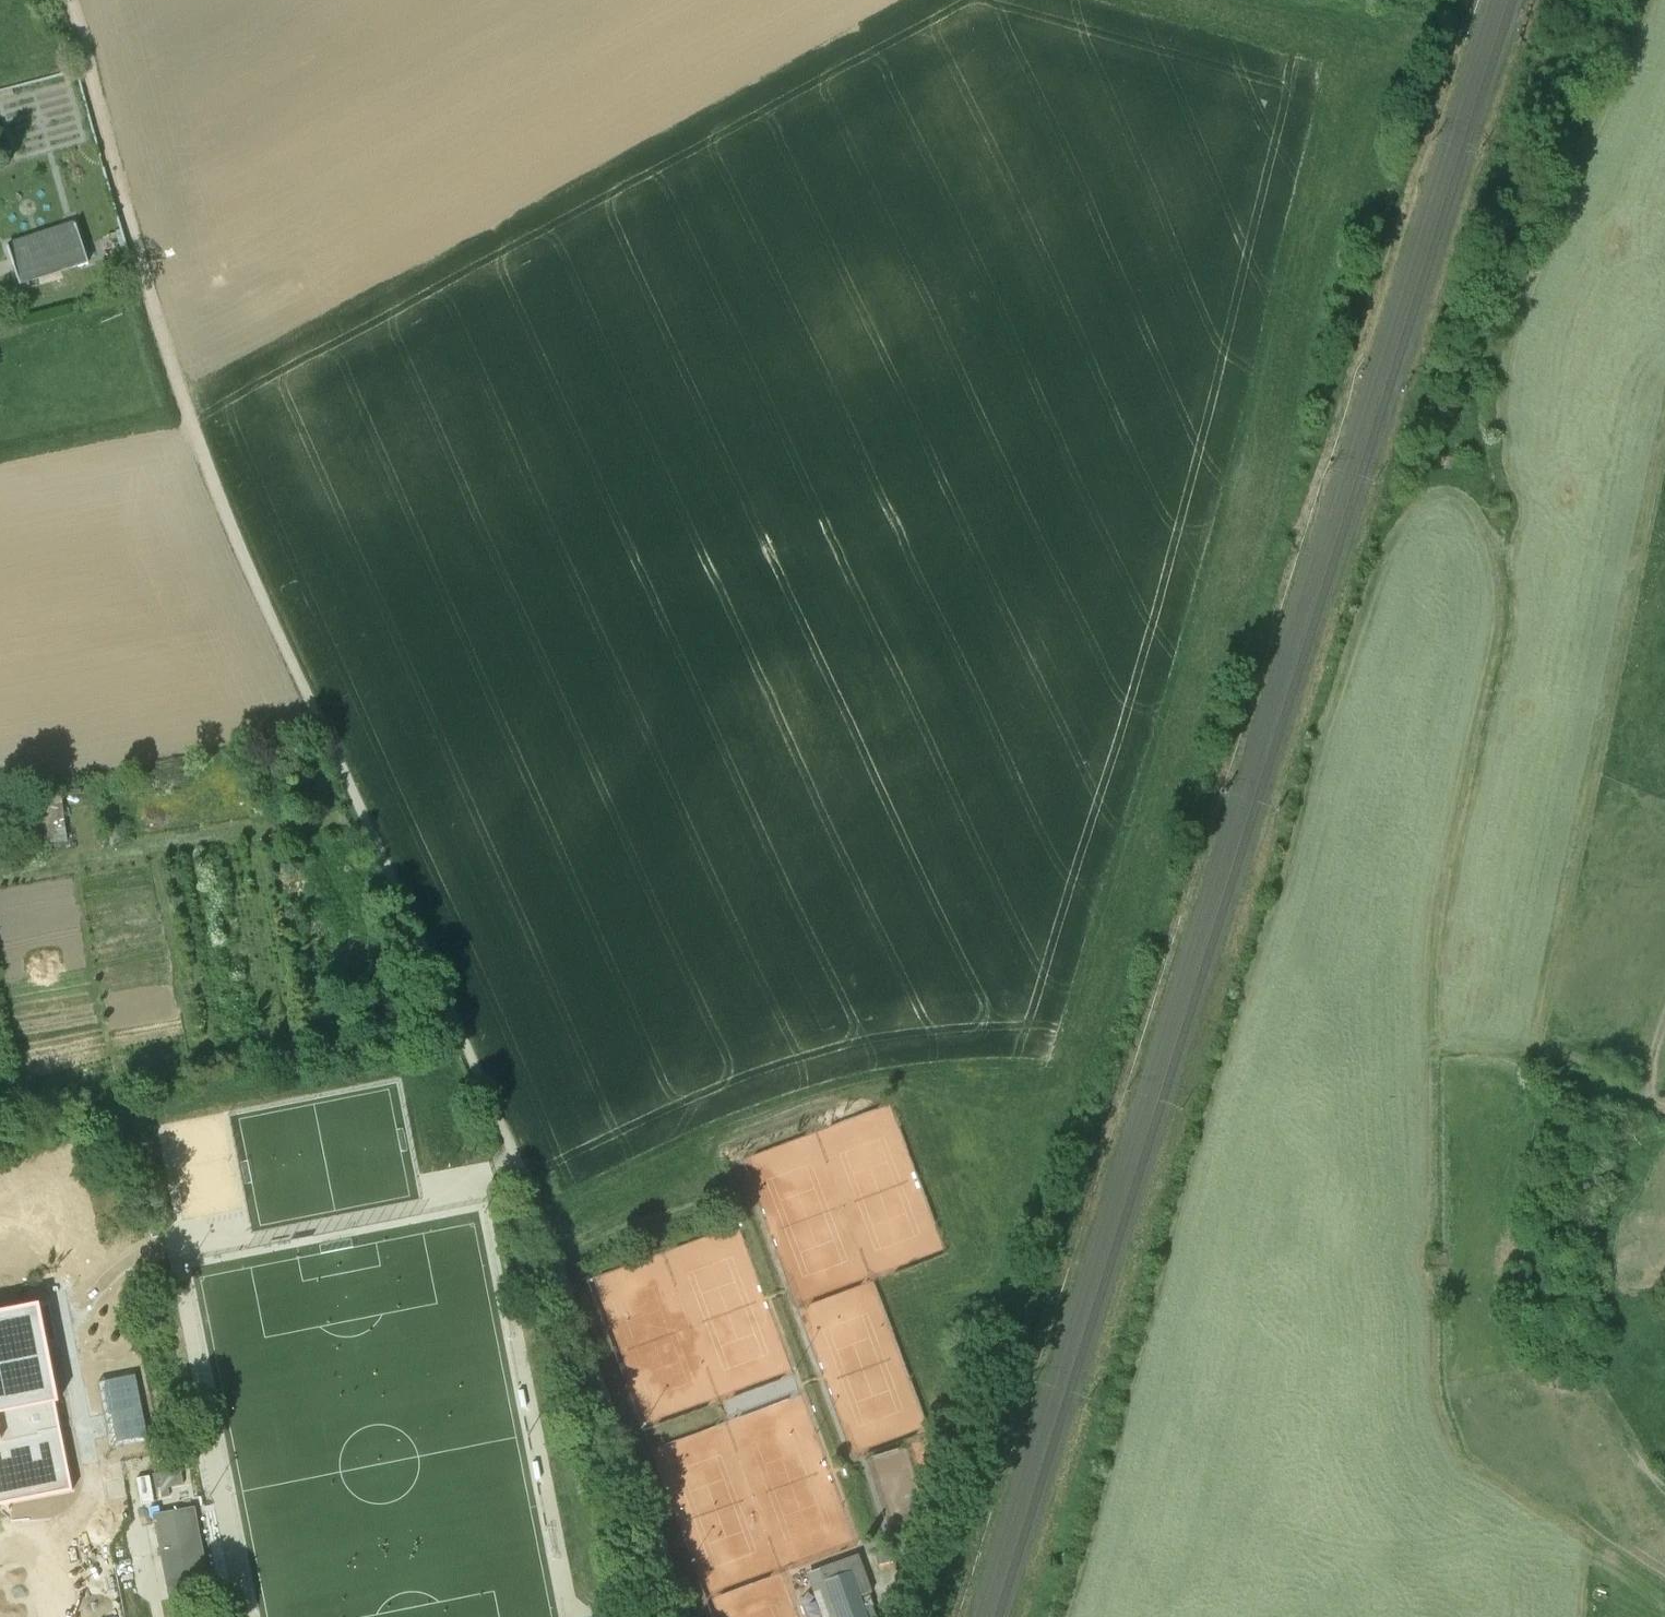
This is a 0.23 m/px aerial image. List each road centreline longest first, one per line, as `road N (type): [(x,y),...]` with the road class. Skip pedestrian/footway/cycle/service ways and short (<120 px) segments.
road 1 (track): [(687,1616),(559,1277),(184,402),(70,0)]

